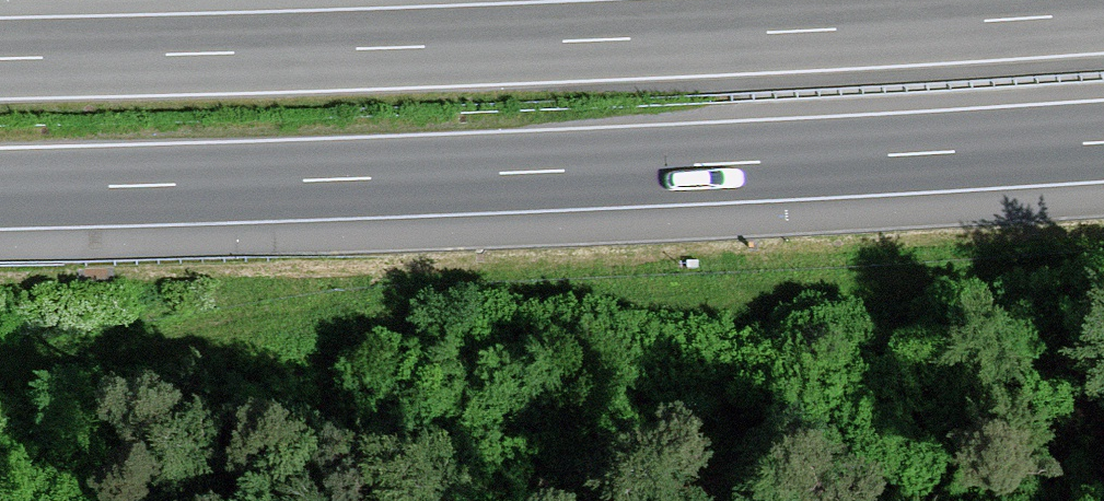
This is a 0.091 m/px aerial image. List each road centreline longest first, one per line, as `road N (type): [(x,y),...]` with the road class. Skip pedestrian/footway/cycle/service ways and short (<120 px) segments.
road 1 (motorway): [(0,189),(563,171),(1103,142)]
road 2 (motorway): [(1103,13),(560,42),(0,58)]

